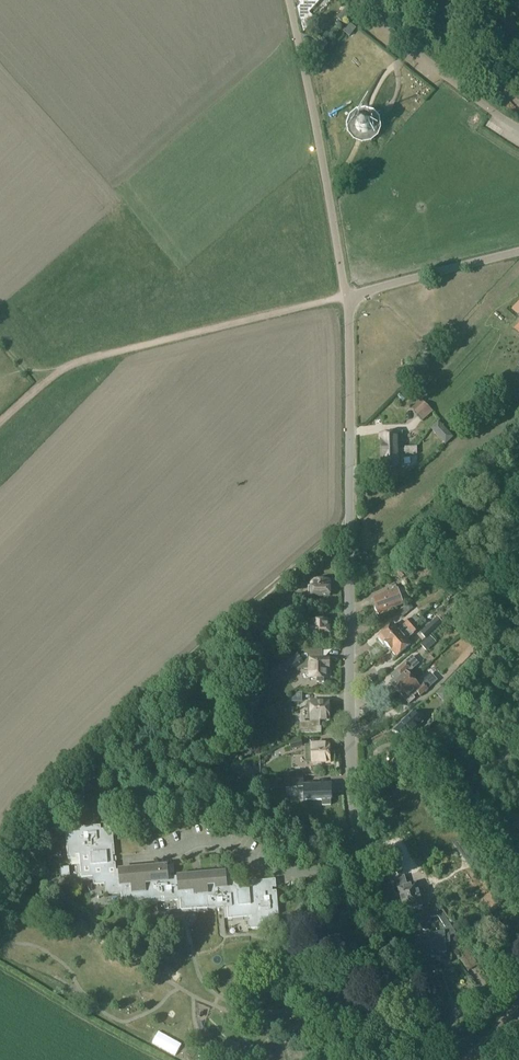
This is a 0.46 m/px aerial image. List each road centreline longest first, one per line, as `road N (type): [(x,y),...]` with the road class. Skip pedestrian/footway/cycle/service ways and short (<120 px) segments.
road 1 (unclassified): [(429,1059),(352,797),(346,295)]
road 2 (track): [(346,295),(62,372),(0,423)]
road 3 (unclassified): [(346,295),(289,0)]
road 4 (residential): [(518,126),(354,0)]
road 5 (unclassified): [(346,295),(518,253)]

